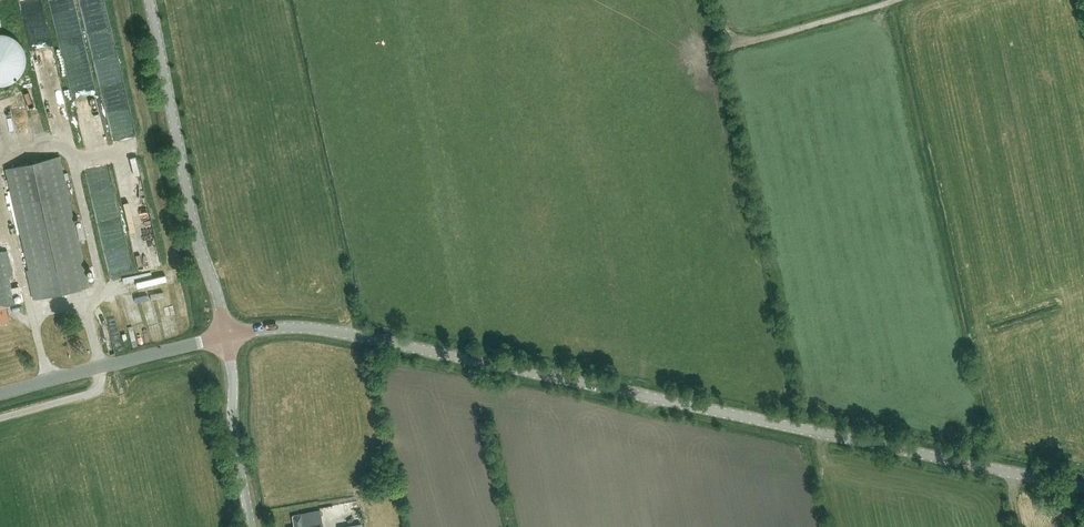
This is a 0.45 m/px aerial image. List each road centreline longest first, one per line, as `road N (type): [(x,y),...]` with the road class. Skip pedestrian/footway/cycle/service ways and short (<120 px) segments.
road 1 (tertiary): [(1083,490),(339,332),(276,328),(227,336)]
road 2 (tertiary): [(227,336),(193,218),(149,0)]
road 3 (tertiary): [(0,394),(227,336)]
road 4 (track): [(695,56),(894,0)]
road 5 (unclassified): [(253,526),(233,435),(227,336)]

